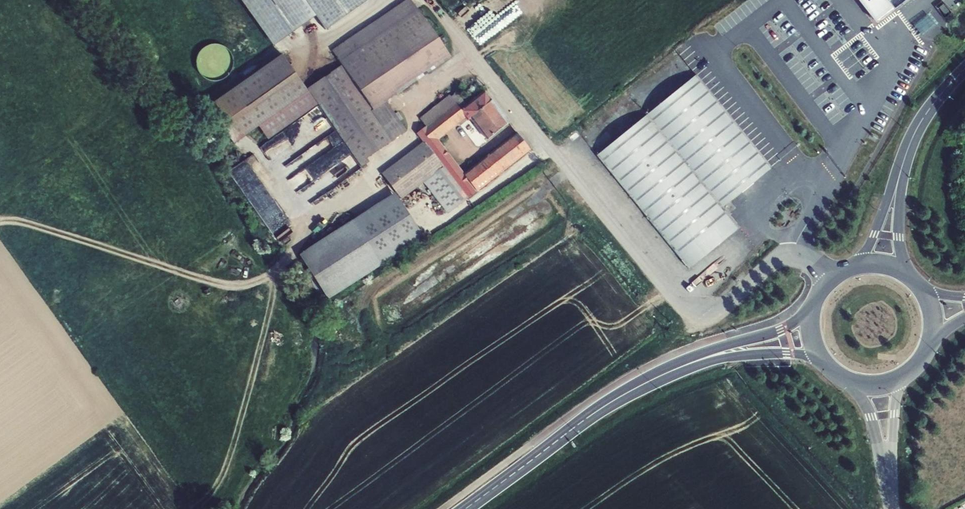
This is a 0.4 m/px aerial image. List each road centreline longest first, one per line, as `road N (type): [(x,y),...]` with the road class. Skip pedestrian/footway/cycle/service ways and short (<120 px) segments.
road 1 (unclassified): [(431,0),(678,302),(703,309),(727,303),(784,256),(802,257),(833,278)]
road 2 (secondary): [(465,508),(596,412),(694,362)]
road 3 (secondary): [(817,298),(785,328),(694,362)]
road 4 (secondary): [(694,362),(785,353),(825,362)]
road 5 (tertiary): [(846,380),(871,416),(890,494)]

